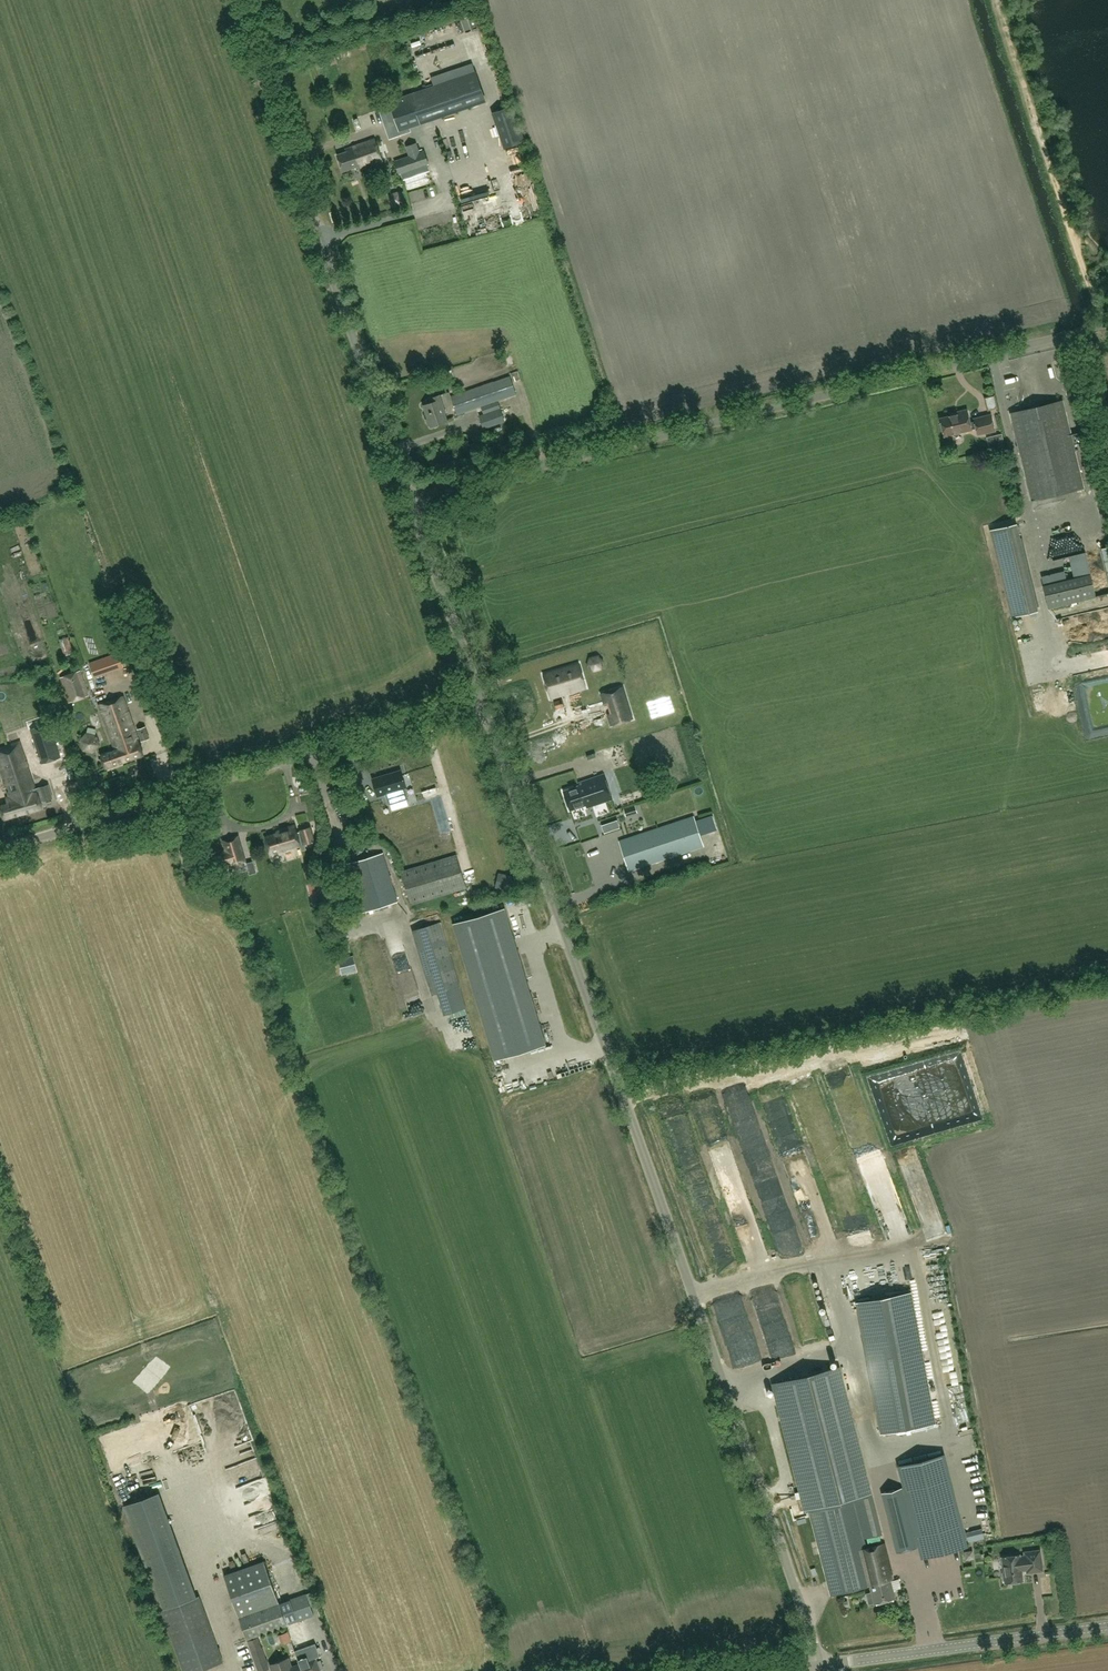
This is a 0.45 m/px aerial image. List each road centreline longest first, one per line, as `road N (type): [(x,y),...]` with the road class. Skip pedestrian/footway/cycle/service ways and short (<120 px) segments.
road 1 (unclassified): [(823,1665),(479,698)]
road 2 (unclassified): [(410,498),(1107,324)]
road 3 (unclassified): [(410,498),(235,0)]
road 4 (unclassified): [(0,849),(479,698)]
road 5 (tertiary): [(823,1665),(1107,1627)]
road 6 (unclassified): [(479,698),(410,498)]

